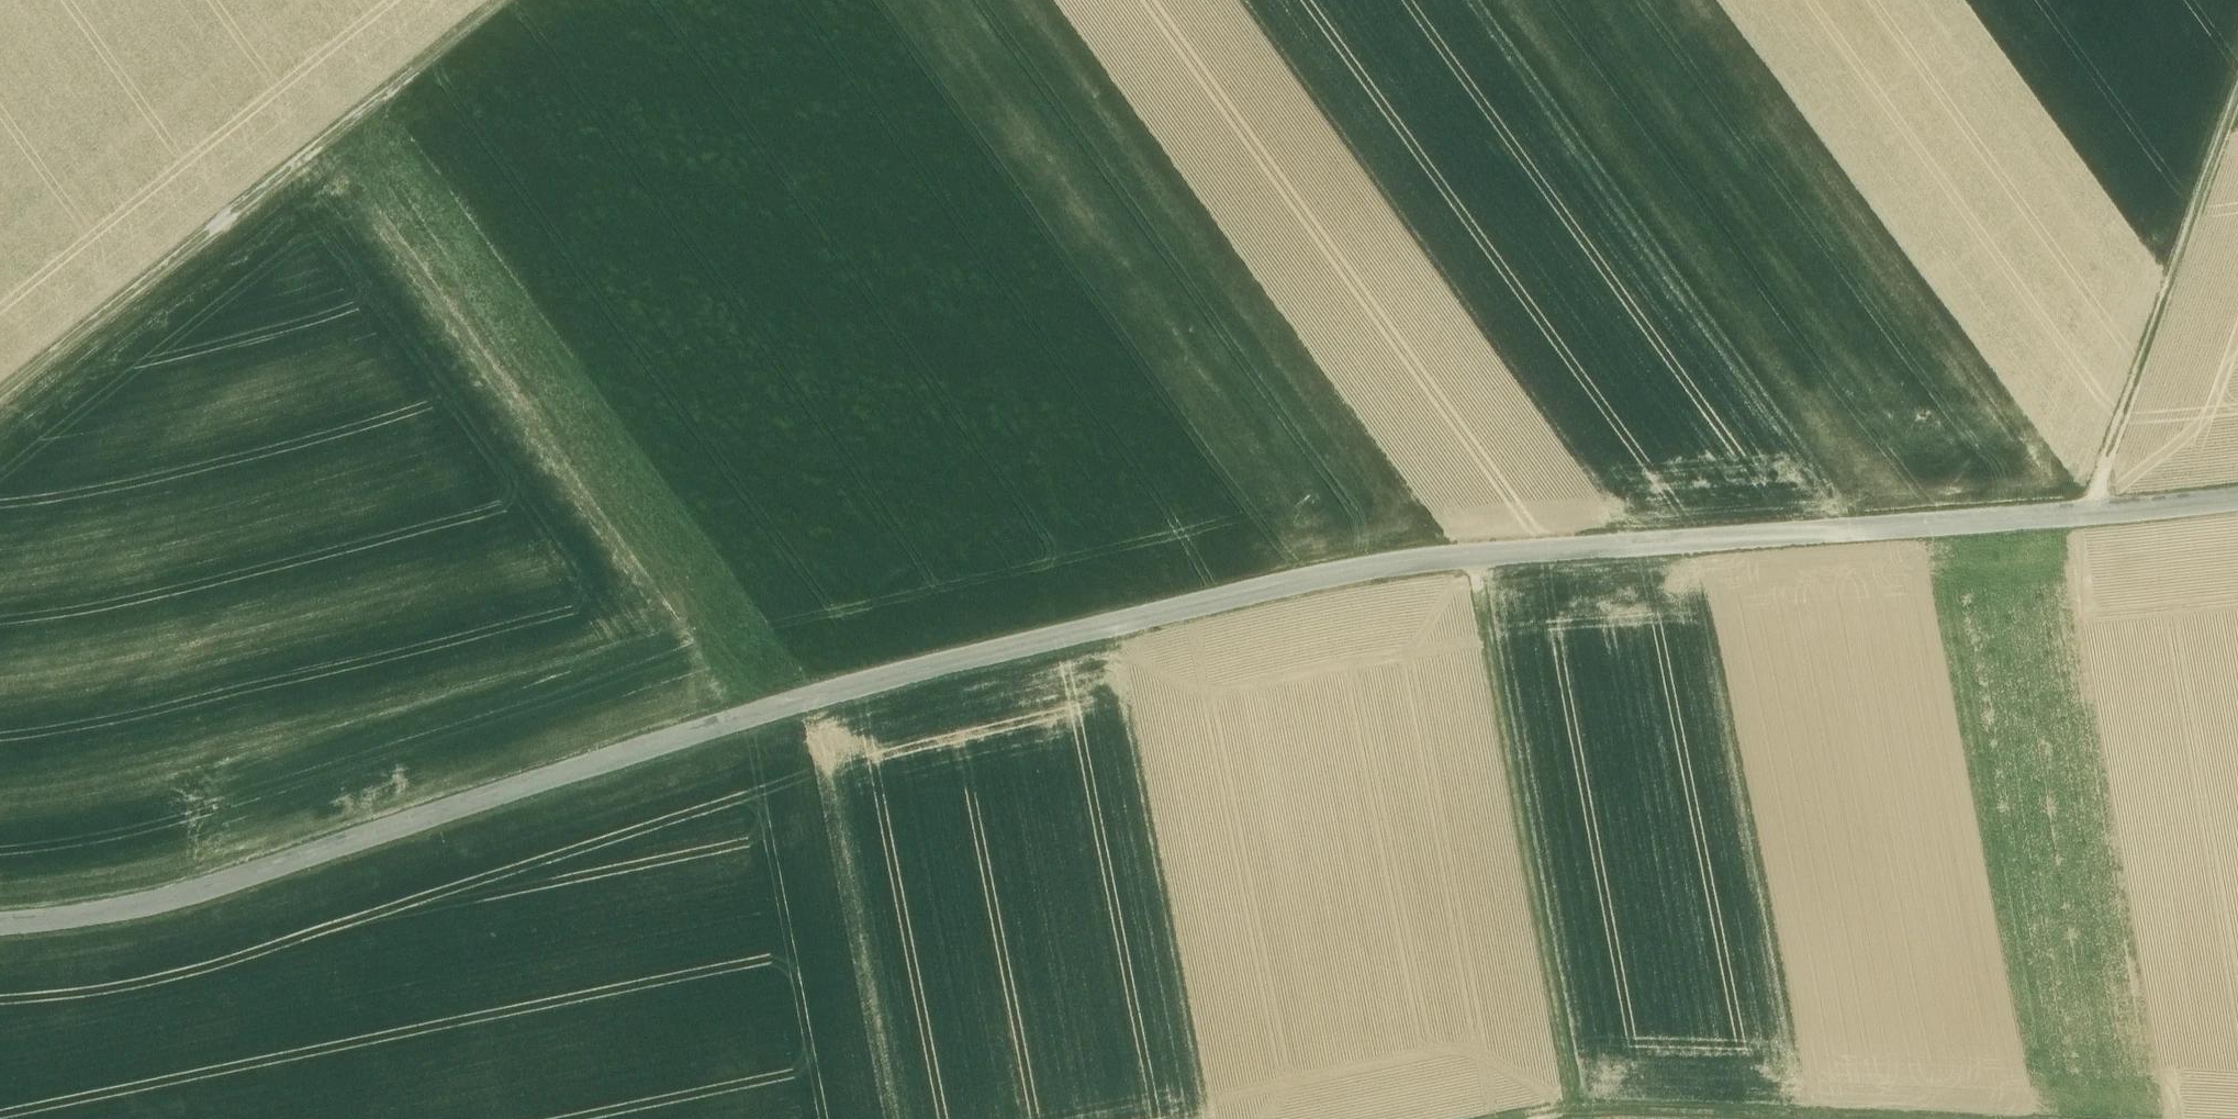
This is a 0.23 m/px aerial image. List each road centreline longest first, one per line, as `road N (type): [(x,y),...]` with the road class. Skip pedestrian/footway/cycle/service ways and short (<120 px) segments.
road 1 (tertiary): [(0,922),(170,900),(882,674),(1353,568),(2237,499)]
road 2 (track): [(510,0),(0,399)]
road 3 (track): [(1475,556),(1583,1110)]
road 4 (track): [(2237,106),(2101,482),(2101,511)]
road 5 (track): [(1528,1118),(1586,1110),(1925,1118)]

